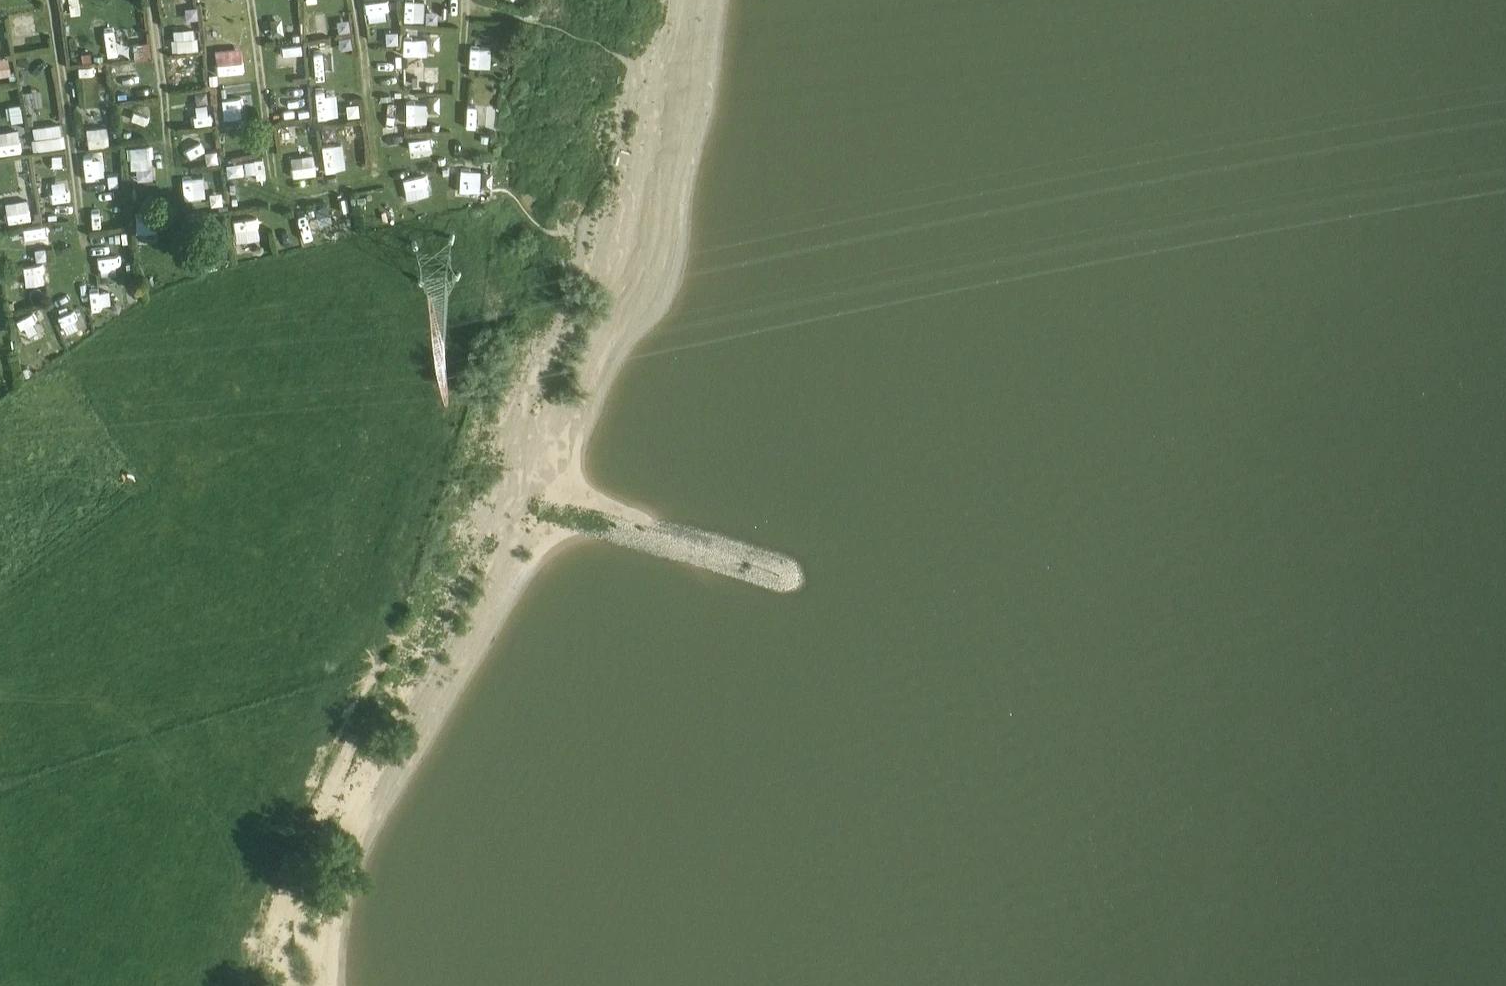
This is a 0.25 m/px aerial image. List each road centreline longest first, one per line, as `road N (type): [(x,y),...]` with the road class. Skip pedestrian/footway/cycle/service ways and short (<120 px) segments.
road 1 (track): [(88,237),(51,0)]
road 2 (track): [(175,208),(148,0)]
road 3 (track): [(277,191),(251,0)]
road 4 (track): [(377,173),(355,0)]
road 5 (track): [(465,0),(454,150)]

